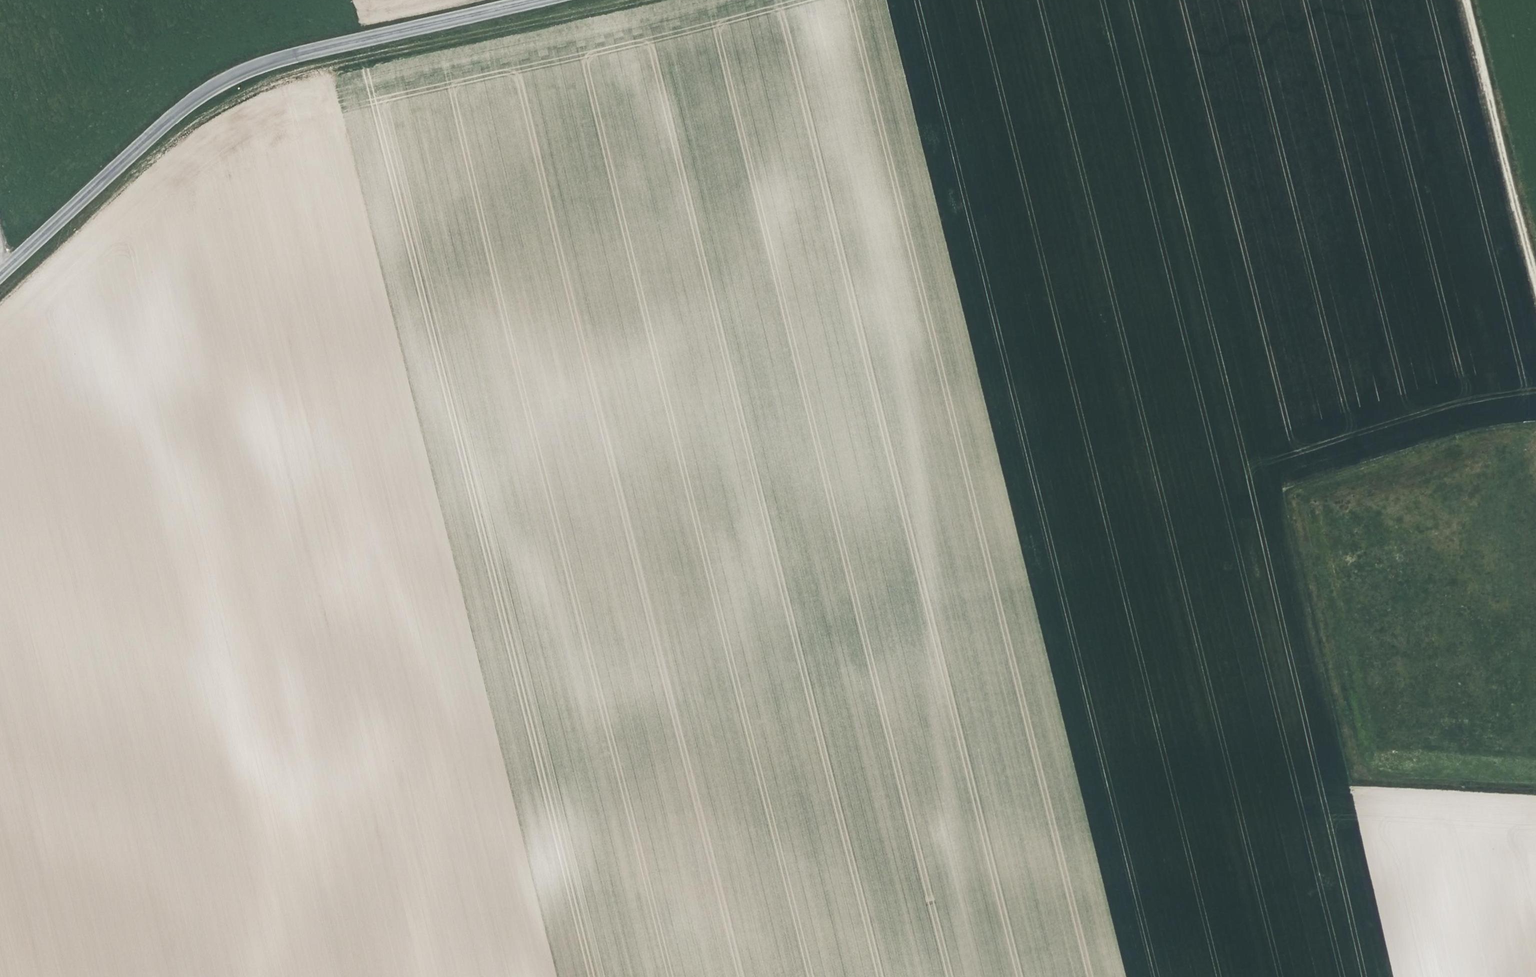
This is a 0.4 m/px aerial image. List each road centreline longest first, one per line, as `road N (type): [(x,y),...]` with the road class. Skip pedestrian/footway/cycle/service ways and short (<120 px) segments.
road 1 (tertiary): [(537,0),(287,57),(224,80),(144,141),(0,275)]
road 2 (track): [(1535,283),(1463,0)]

